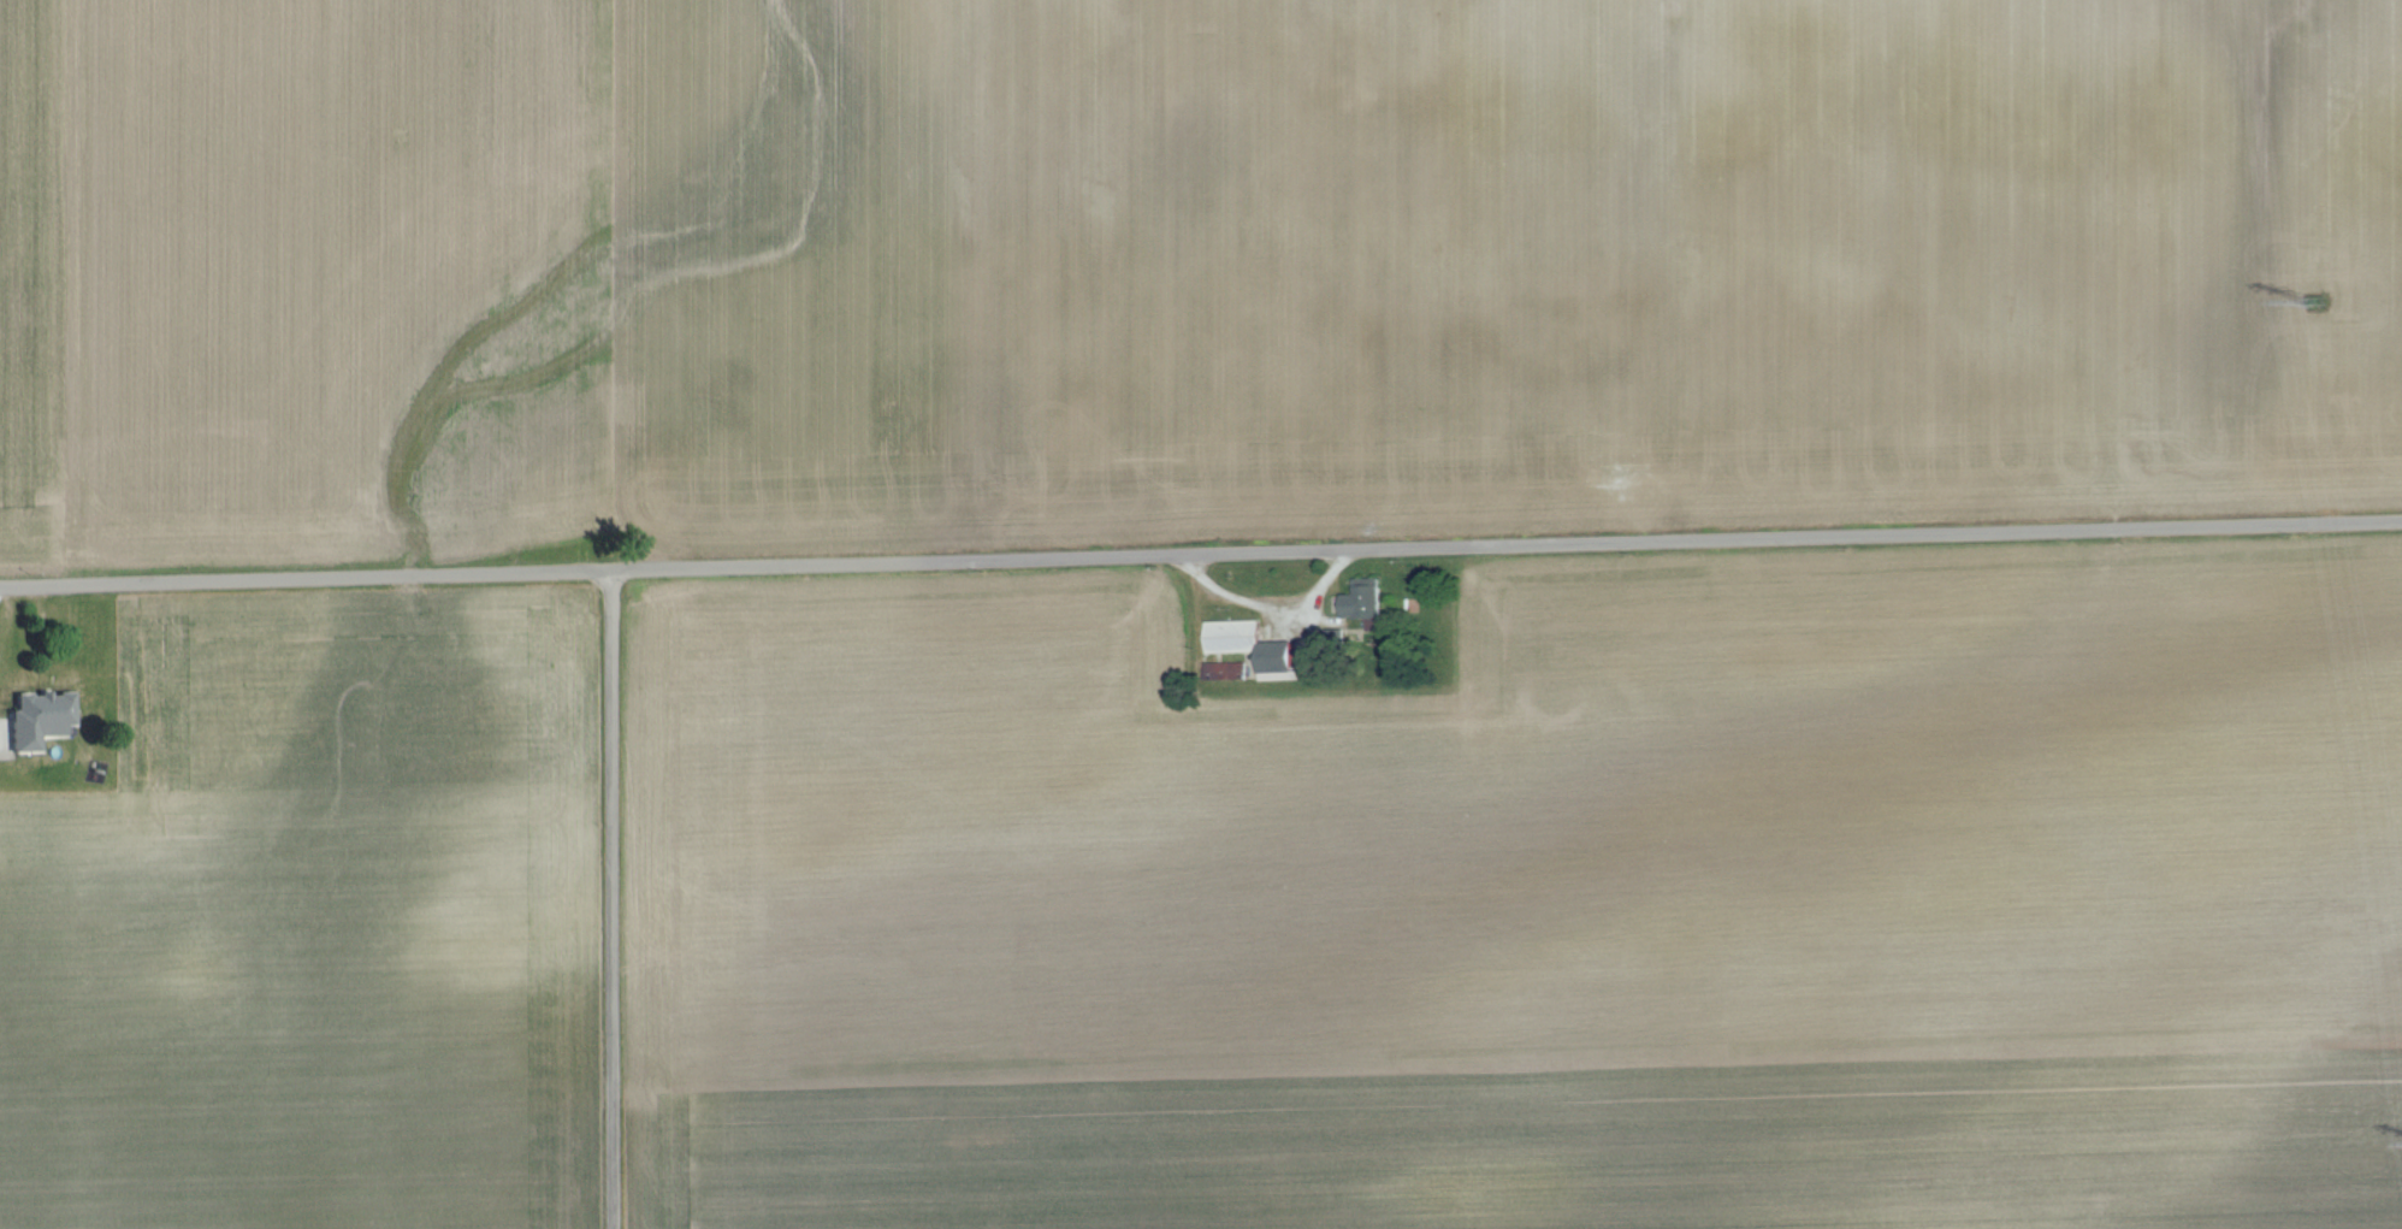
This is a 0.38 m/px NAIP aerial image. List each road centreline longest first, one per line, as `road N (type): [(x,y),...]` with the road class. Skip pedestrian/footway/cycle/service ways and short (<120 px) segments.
road 1 (residential): [(0,587),(2401,521)]
road 2 (residential): [(612,1228),(609,571)]

